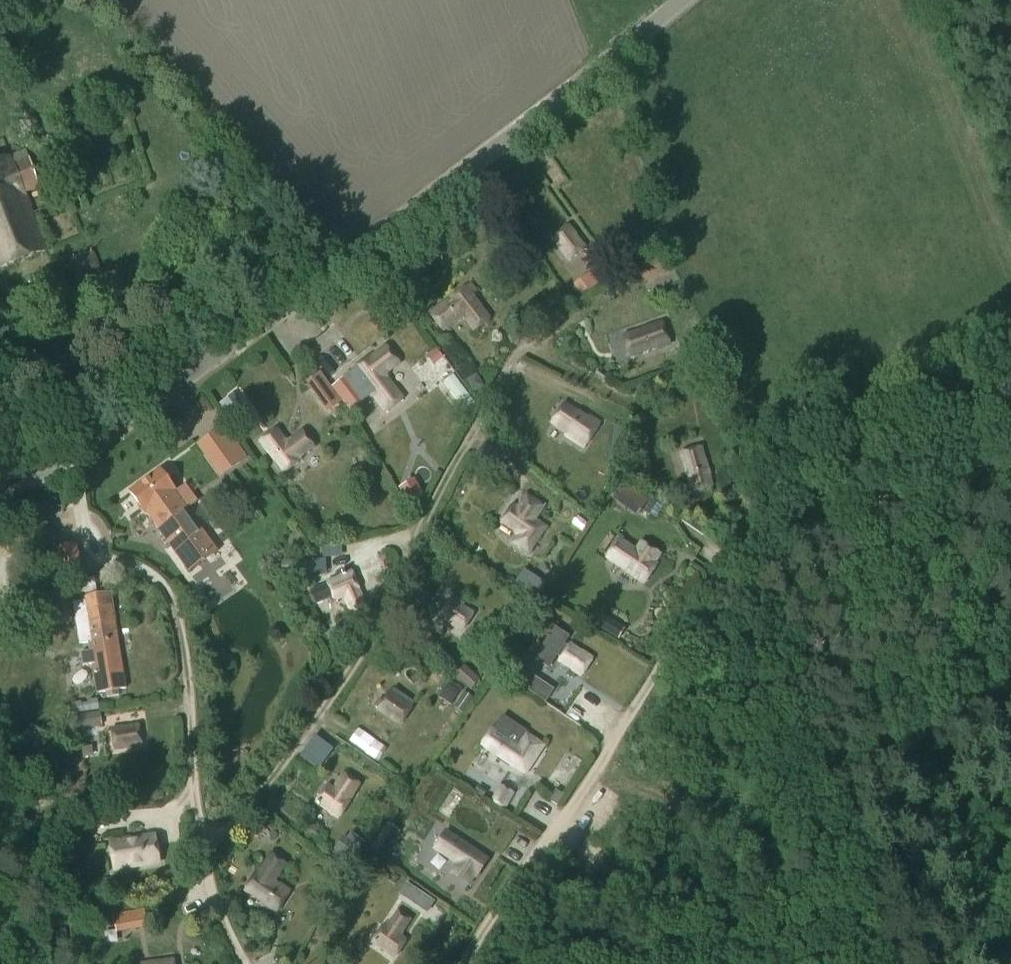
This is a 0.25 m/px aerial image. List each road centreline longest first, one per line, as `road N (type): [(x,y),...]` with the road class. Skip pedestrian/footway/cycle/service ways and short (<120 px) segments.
road 1 (track): [(1010,336),(952,355),(862,425),(792,493),(678,641),(460,963)]
road 2 (unclassified): [(0,475),(63,458),(678,0)]

